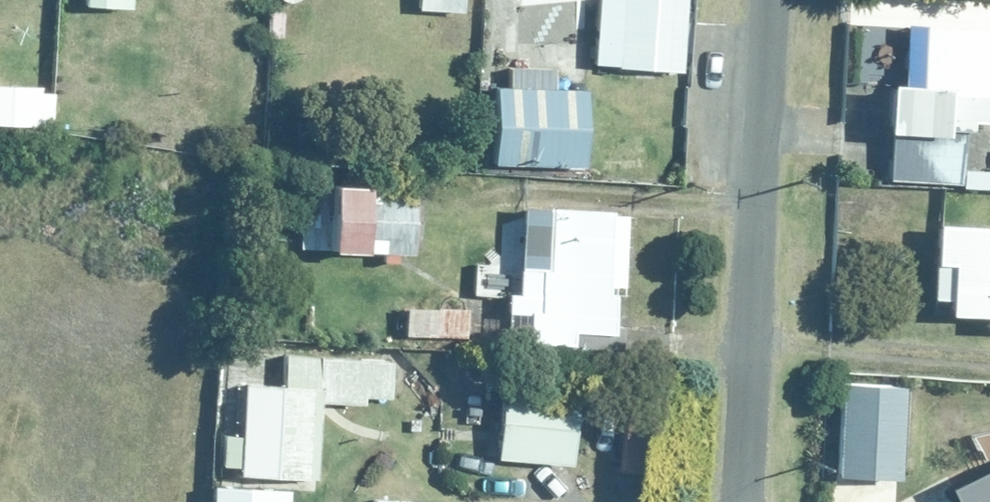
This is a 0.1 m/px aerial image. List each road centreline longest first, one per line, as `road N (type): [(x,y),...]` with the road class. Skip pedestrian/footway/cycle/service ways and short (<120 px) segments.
road 1 (residential): [(770,0),(742,501)]

